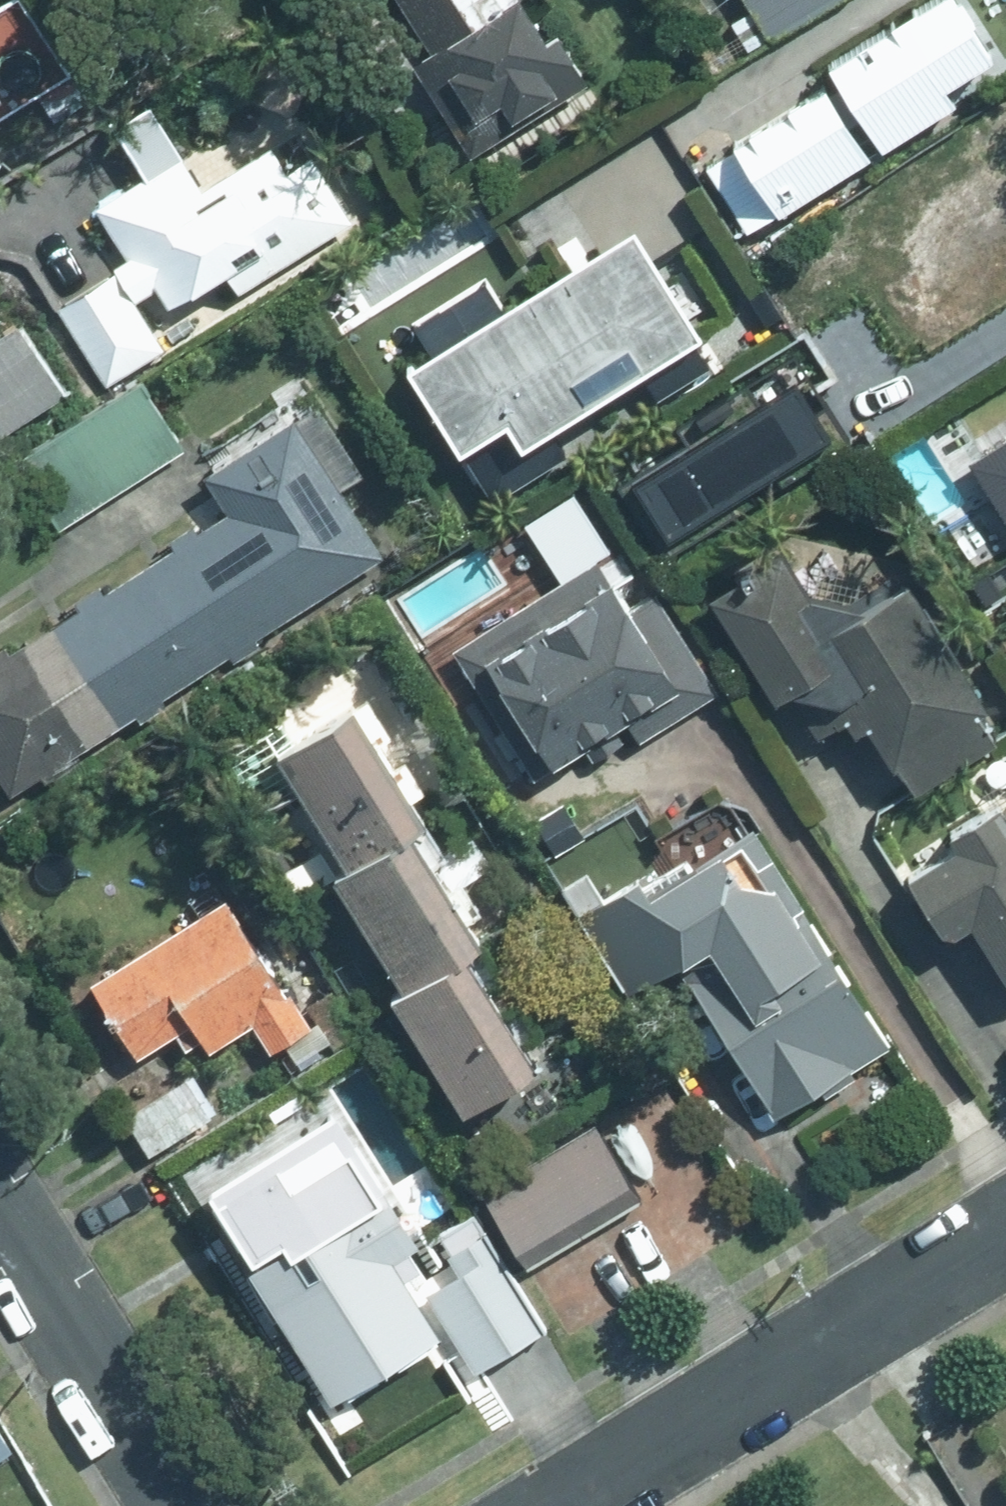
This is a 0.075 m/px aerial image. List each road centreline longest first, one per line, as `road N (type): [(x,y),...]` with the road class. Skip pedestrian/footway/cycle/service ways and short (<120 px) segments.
road 1 (residential): [(563,1505),(1005,1231)]
road 2 (residential): [(0,1200),(189,1505)]

